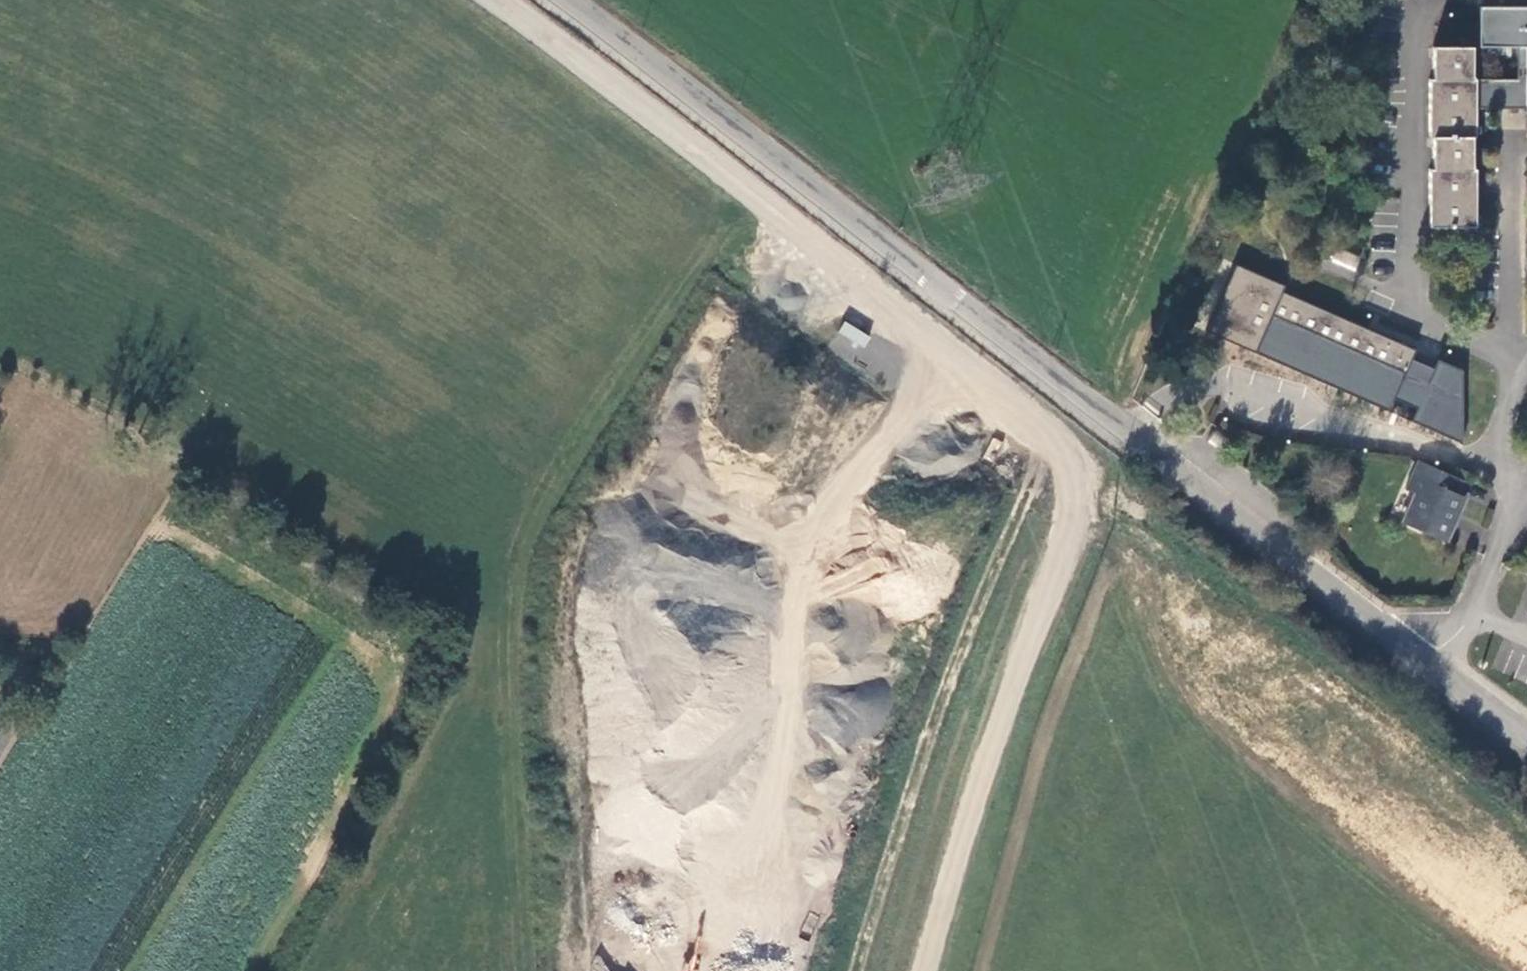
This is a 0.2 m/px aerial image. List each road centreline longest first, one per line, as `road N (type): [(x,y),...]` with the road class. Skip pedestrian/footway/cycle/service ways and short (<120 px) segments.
road 1 (track): [(935,970),(1090,469),(818,247),(490,0)]
road 2 (unclassified): [(1526,736),(571,0)]

